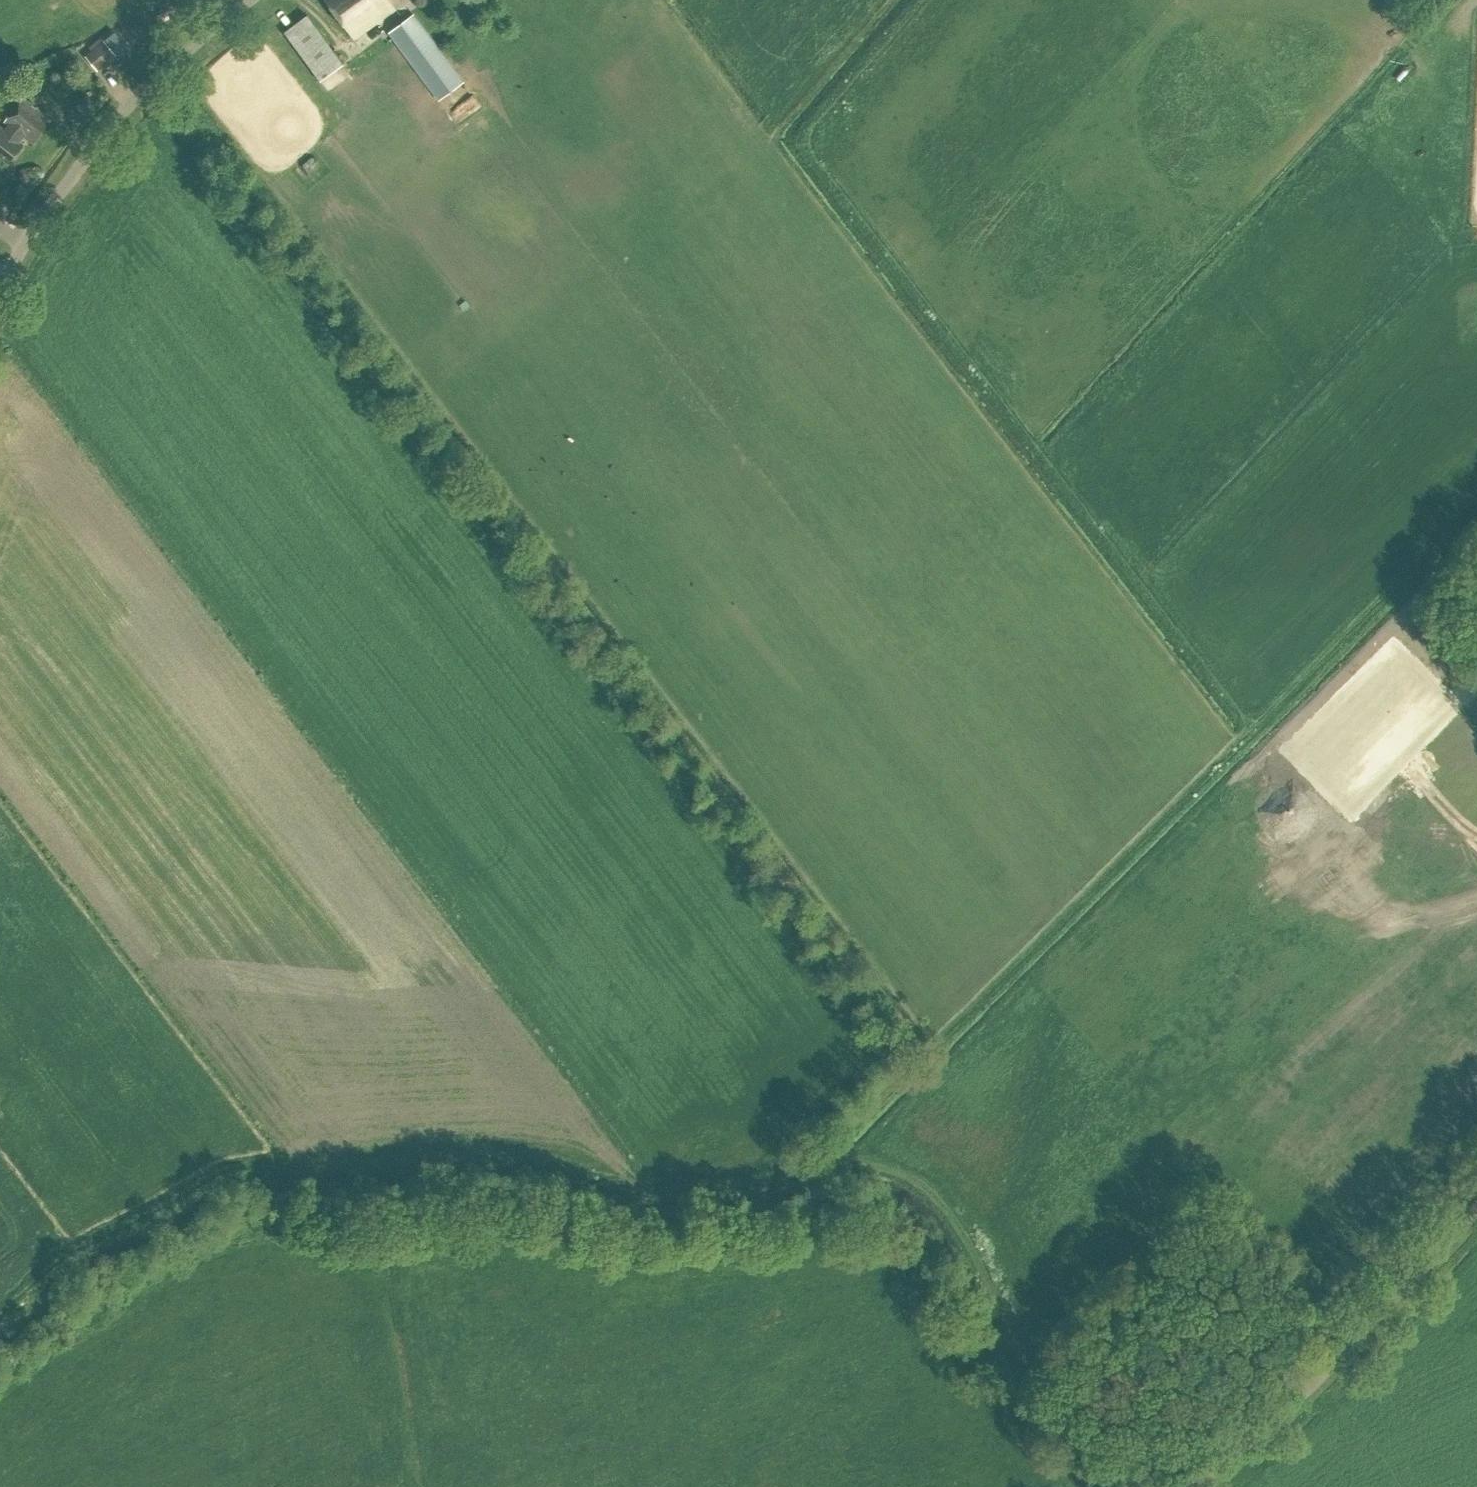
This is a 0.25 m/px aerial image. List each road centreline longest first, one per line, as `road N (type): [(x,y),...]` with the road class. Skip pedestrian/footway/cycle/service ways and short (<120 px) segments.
road 1 (unclassified): [(1188,1486),(1285,1410),(1476,1209)]
road 2 (unclassified): [(0,291),(109,127),(252,0)]

